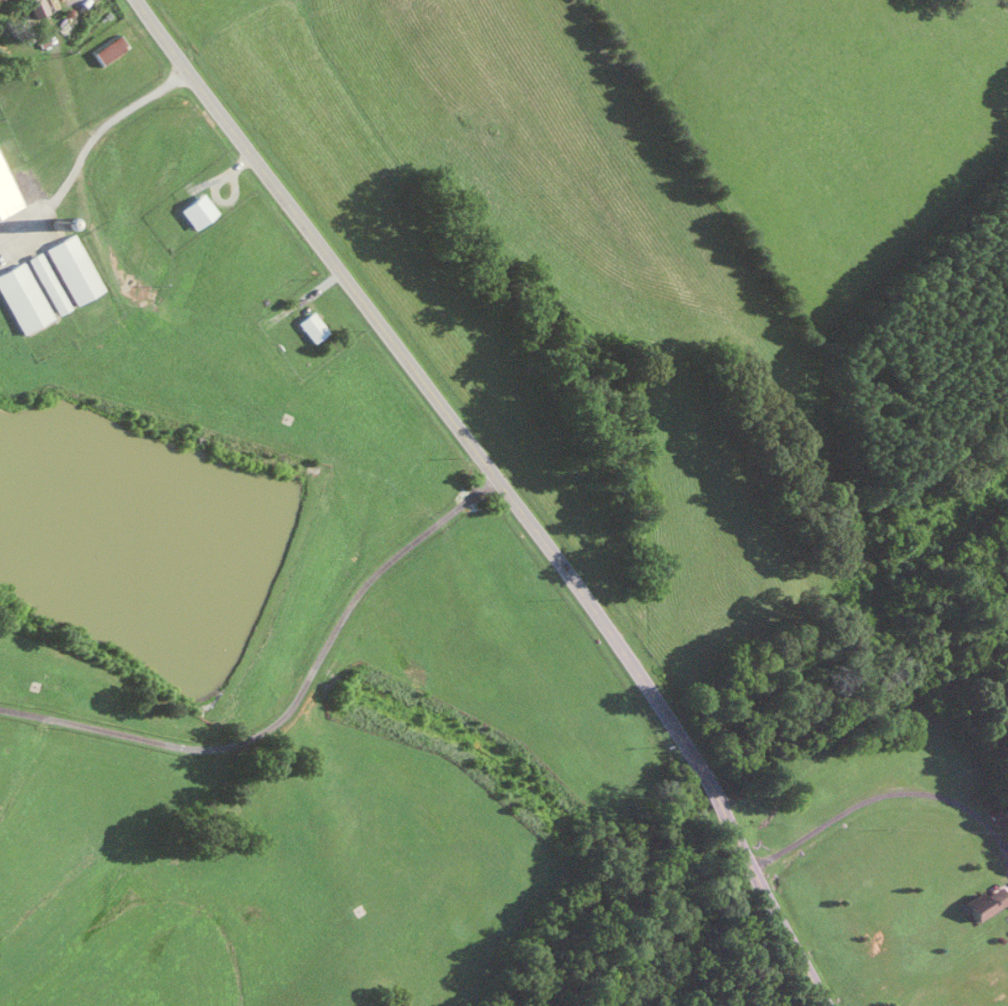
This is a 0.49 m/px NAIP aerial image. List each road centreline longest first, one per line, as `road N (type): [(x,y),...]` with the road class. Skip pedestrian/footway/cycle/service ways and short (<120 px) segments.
road 1 (residential): [(701,775),(569,575),(132,0)]
road 2 (residential): [(822,1005),(720,809)]
road 3 (track): [(682,748),(840,634),(853,613)]
road 4 (track): [(874,532),(947,497),(1007,432)]

